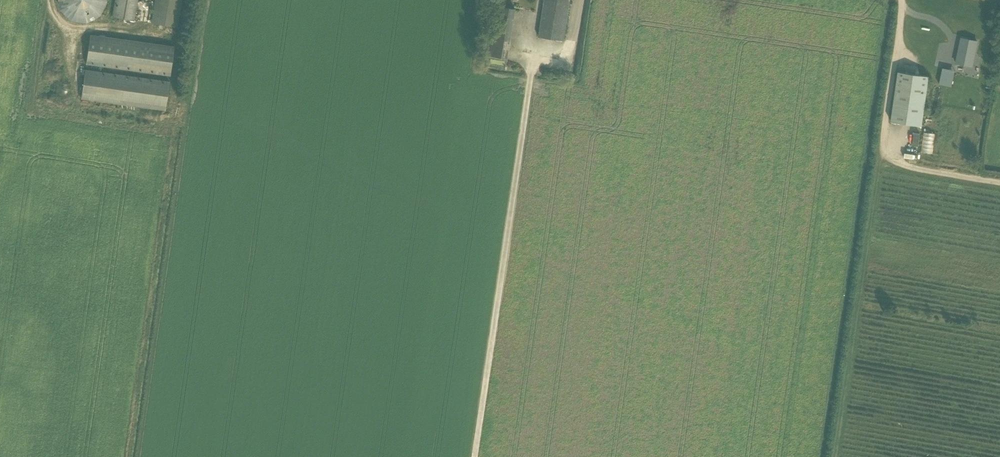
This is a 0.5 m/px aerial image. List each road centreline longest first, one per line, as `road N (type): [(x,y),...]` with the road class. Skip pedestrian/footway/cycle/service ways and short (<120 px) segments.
road 1 (track): [(531,55),(475,456)]
road 2 (track): [(125,456),(178,98)]

